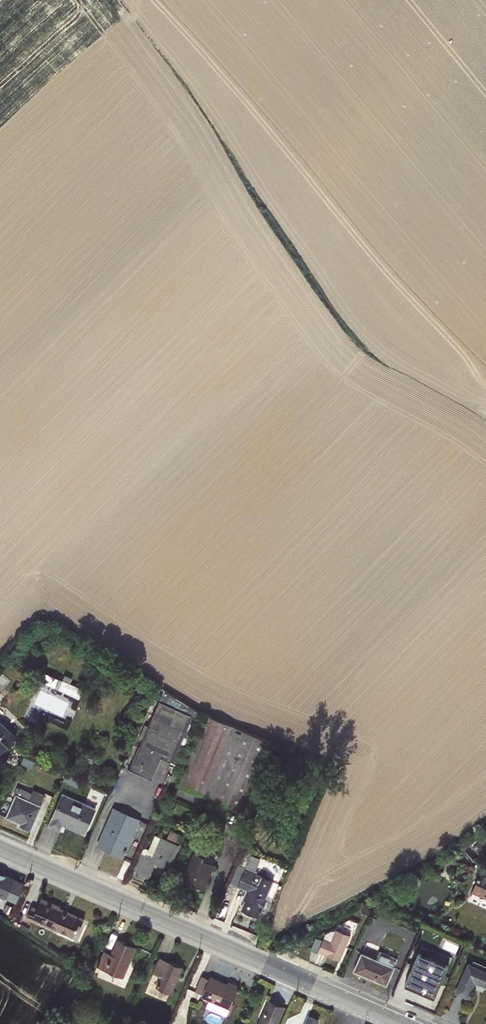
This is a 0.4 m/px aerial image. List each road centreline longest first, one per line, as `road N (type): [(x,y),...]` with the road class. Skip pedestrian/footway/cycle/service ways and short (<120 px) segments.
road 1 (residential): [(0,849),(409,1023)]

